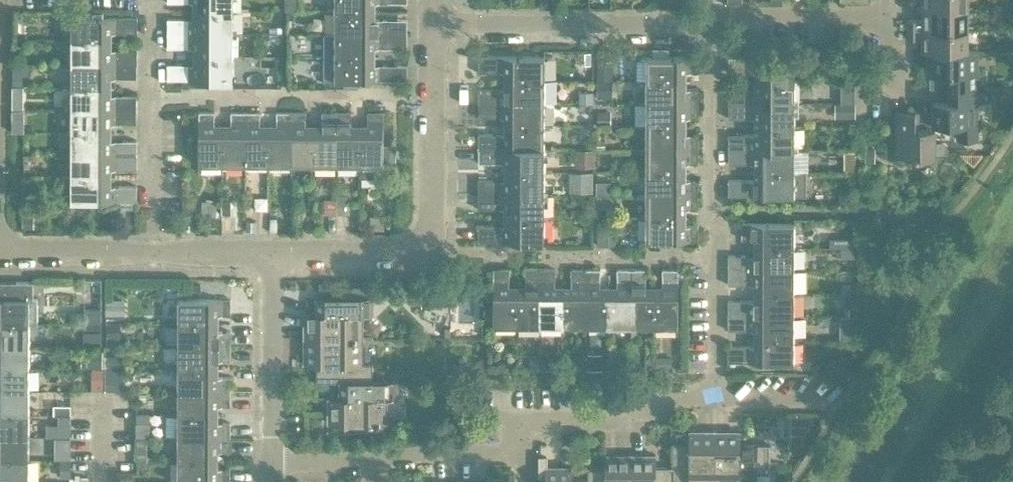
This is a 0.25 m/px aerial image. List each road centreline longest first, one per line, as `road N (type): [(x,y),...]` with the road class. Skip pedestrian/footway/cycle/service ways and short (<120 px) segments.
road 1 (residential): [(716,402),(714,23)]
road 2 (residential): [(272,250),(392,252),(430,242),(435,24)]
road 3 (residential): [(435,24),(714,23)]
road 4 (residential): [(0,248),(20,257),(272,250)]
road 5 (residential): [(514,447),(272,471)]
road 6 (residential): [(272,471),(272,250)]
road 7 (residential): [(716,402),(531,423),(514,447)]
road 8 (residential): [(158,202),(160,0)]
road 9 (residential): [(890,17),(714,23)]
road 10 (residential): [(844,405),(716,402)]

